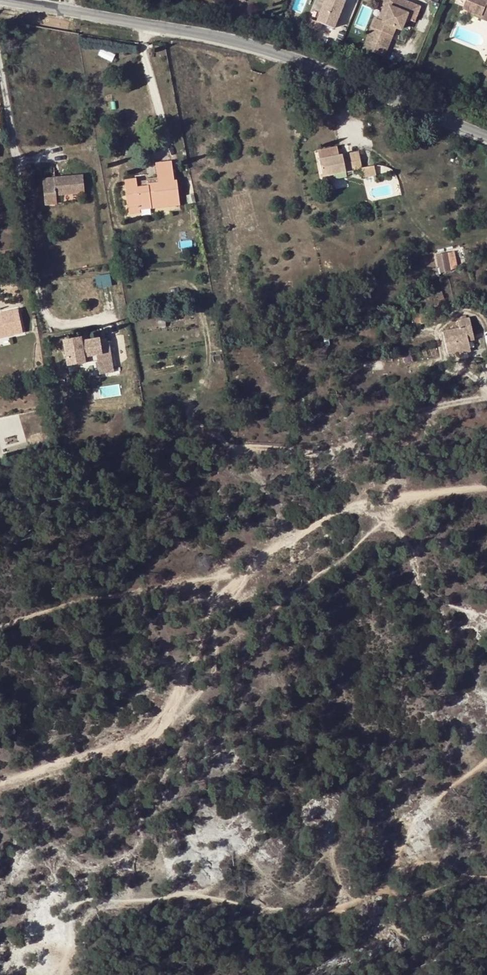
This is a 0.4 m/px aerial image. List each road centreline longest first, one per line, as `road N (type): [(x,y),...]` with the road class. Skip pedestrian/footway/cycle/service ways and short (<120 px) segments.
road 1 (tertiary): [(10,0),(248,47),(486,139)]

